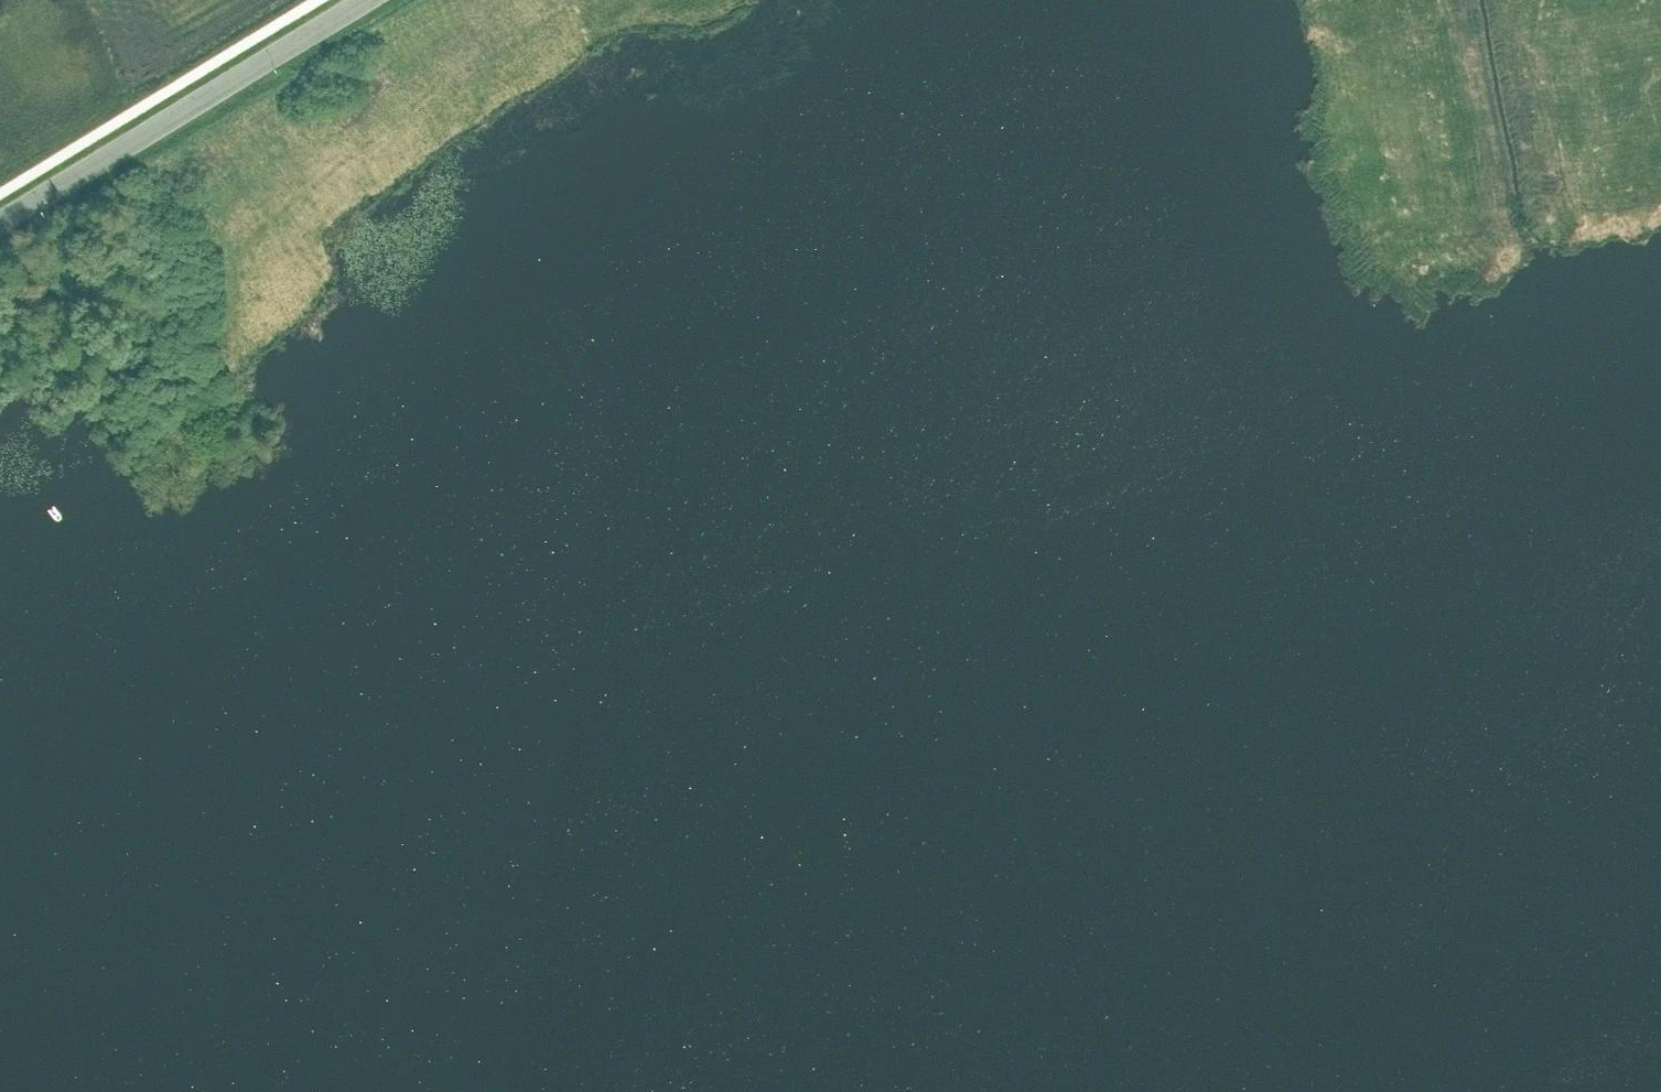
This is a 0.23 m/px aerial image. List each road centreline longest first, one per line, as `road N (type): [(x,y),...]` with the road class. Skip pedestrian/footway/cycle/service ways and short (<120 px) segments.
road 1 (tertiary): [(0,221),(363,0)]

